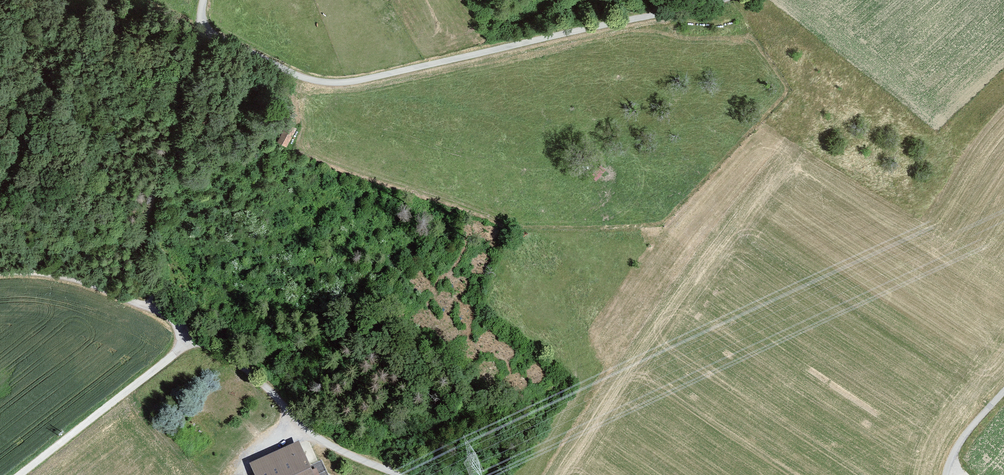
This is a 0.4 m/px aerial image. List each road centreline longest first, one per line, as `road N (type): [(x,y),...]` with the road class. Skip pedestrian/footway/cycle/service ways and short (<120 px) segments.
road 1 (track): [(208,0),(209,29),(296,74),(352,84),(717,0)]
road 2 (track): [(397,474),(301,430),(256,374),(196,336),(20,474)]
road 3 (track): [(220,35),(194,48),(144,219),(138,248),(161,313)]
road 4 (track): [(0,273),(67,274),(161,313)]

